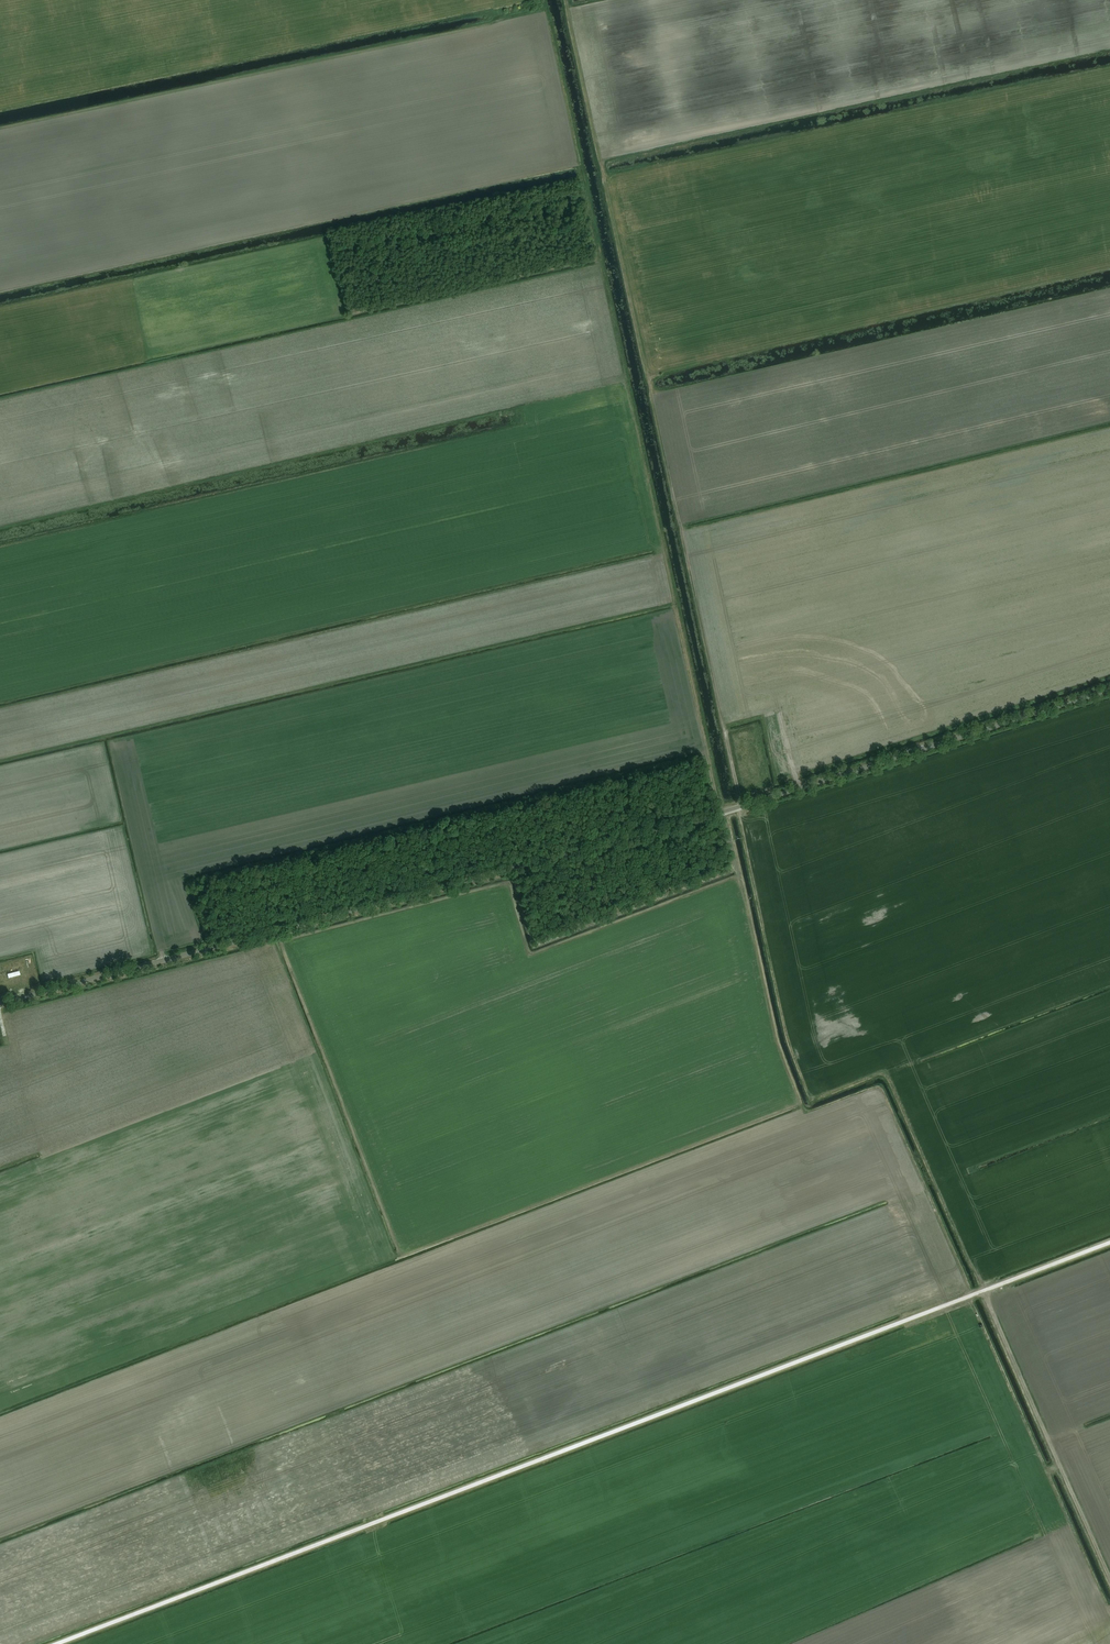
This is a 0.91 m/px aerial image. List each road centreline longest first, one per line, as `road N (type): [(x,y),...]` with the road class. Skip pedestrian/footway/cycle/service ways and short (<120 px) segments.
road 1 (unclassified): [(0,1005),(712,821),(1109,691)]

